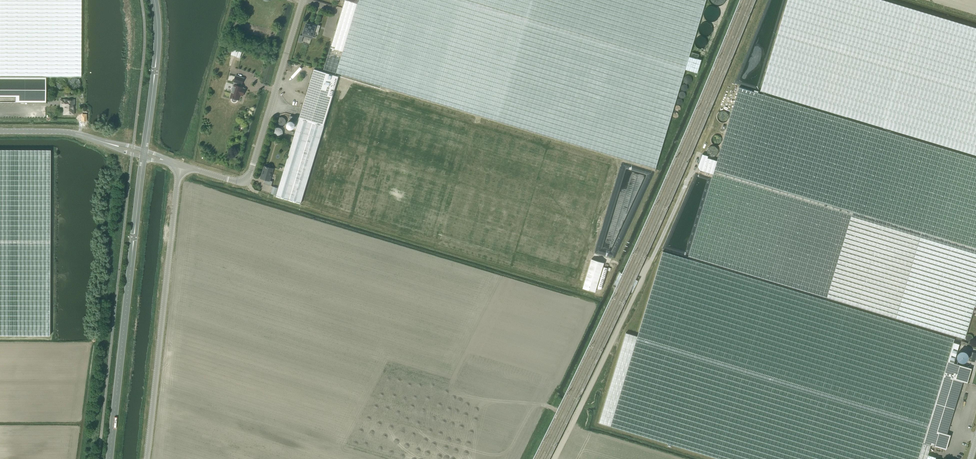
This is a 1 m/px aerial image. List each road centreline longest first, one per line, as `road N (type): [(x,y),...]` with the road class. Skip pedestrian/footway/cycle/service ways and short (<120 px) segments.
road 1 (unclassified): [(181,166),(147,458)]
road 2 (unclassified): [(181,166),(246,180),(302,0)]
road 3 (unclassified): [(0,131),(72,133),(181,166)]

